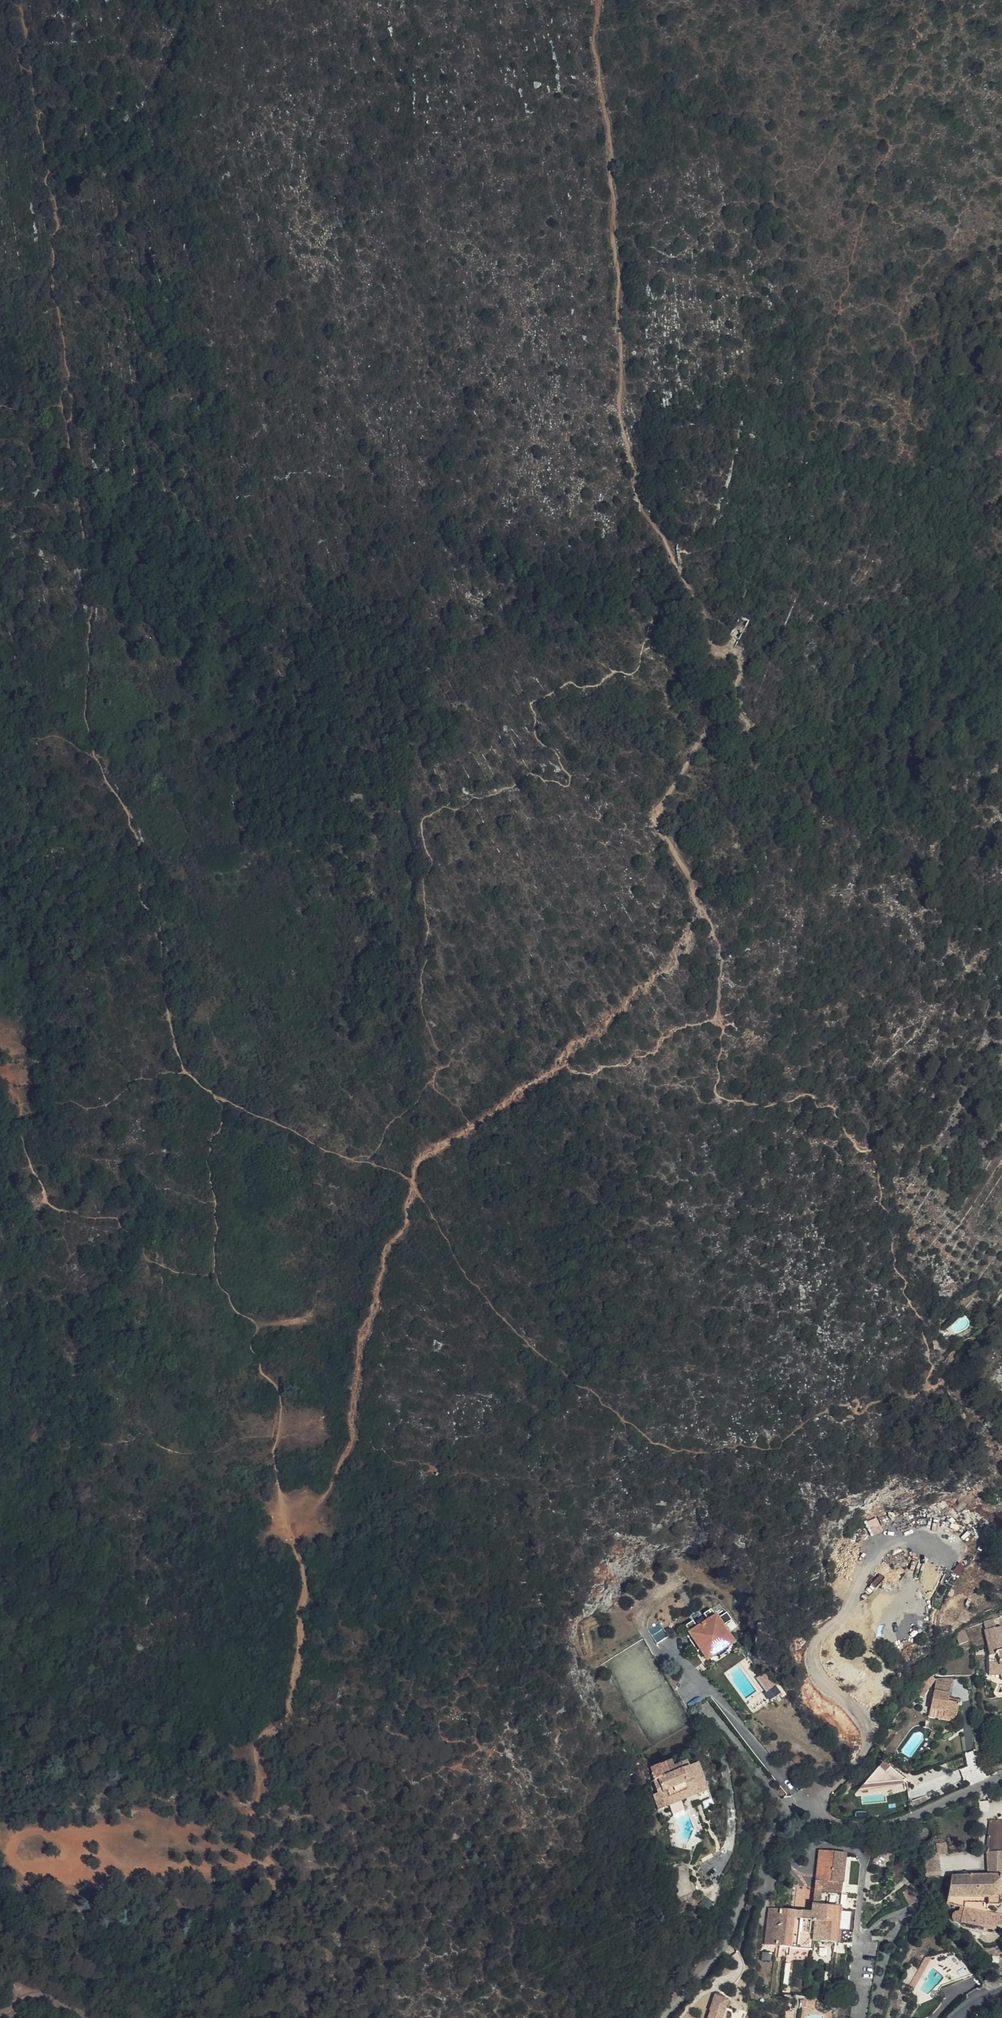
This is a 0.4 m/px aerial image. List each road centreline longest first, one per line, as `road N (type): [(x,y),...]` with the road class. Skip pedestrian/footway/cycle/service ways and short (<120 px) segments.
road 1 (unclassified): [(812,1810),(790,1813),(757,1852),(732,1928),(662,2017)]
road 2 (unclassified): [(812,1810),(845,1824),(890,1823),(1001,1776)]

